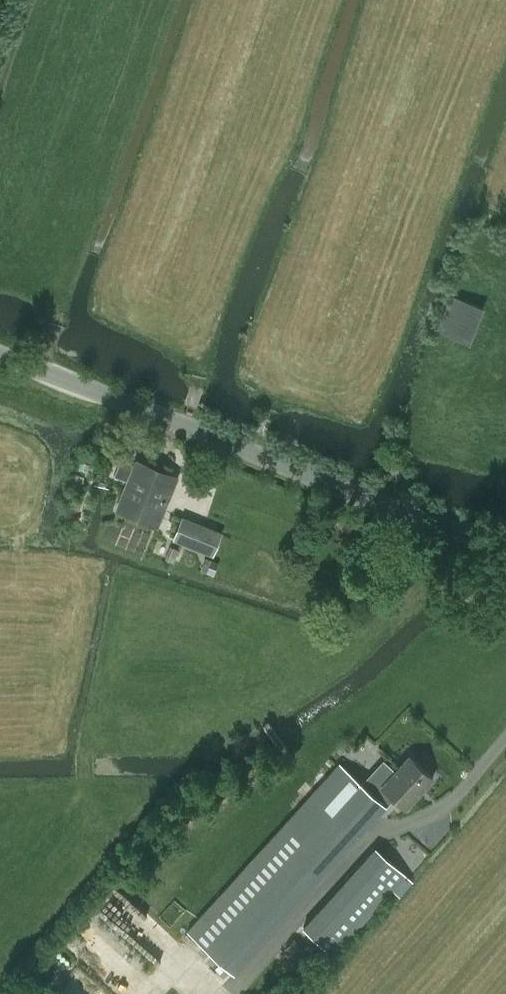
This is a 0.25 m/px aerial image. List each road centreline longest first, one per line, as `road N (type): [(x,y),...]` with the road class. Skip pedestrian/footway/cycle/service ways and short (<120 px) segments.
road 1 (unclassified): [(505,528),(405,511),(0,340)]
road 2 (track): [(151,993),(193,949),(239,986),(398,813),(442,818),(505,744)]

